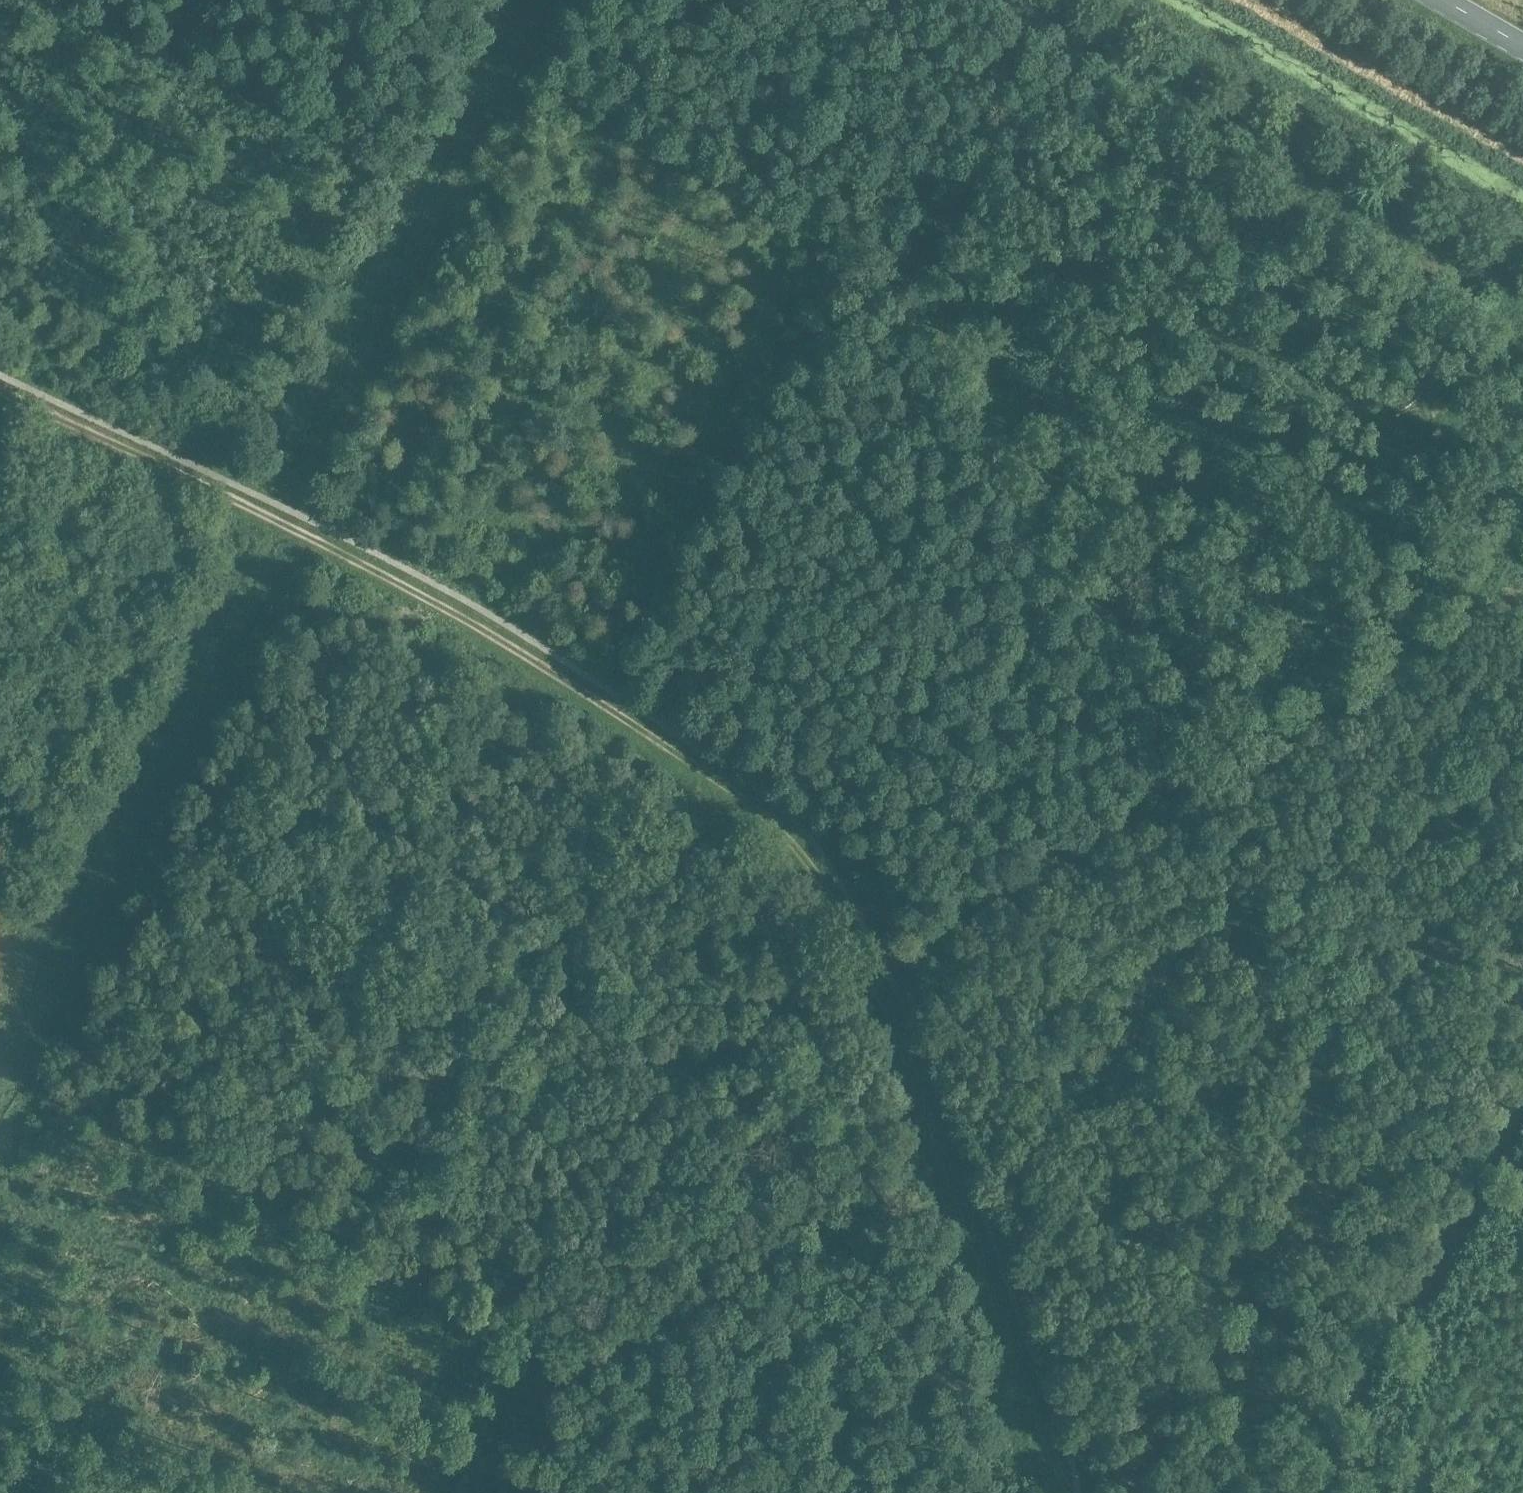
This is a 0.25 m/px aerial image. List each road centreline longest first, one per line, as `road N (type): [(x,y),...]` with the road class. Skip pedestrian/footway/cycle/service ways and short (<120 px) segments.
road 1 (track): [(1070,1492),(883,995),(821,882),(774,825),(522,651),(348,554),(0,384)]
road 2 (track): [(545,0),(0,1089)]
road 3 (track): [(516,0),(255,512)]

